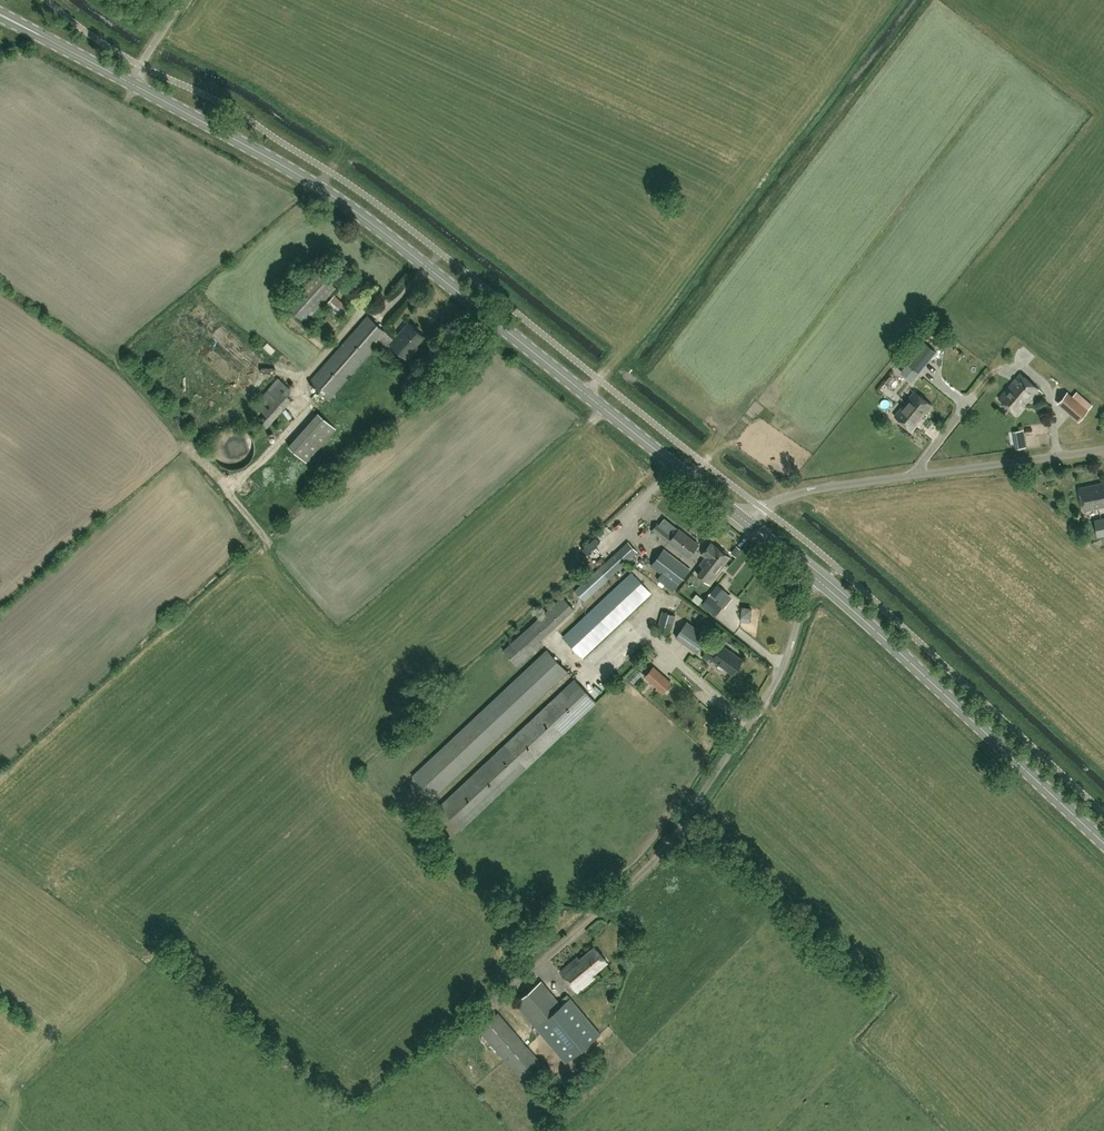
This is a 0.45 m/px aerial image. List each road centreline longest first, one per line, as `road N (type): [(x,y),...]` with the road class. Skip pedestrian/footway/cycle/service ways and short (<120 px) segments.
road 1 (primary): [(745,521),(328,193),(131,85)]
road 2 (primary): [(1103,843),(820,581)]
road 3 (unclassified): [(745,521),(811,490),(1103,449)]
road 4 (unclassified): [(686,818),(783,664),(805,599),(820,581)]
road 5 (primary): [(131,85),(0,16)]

